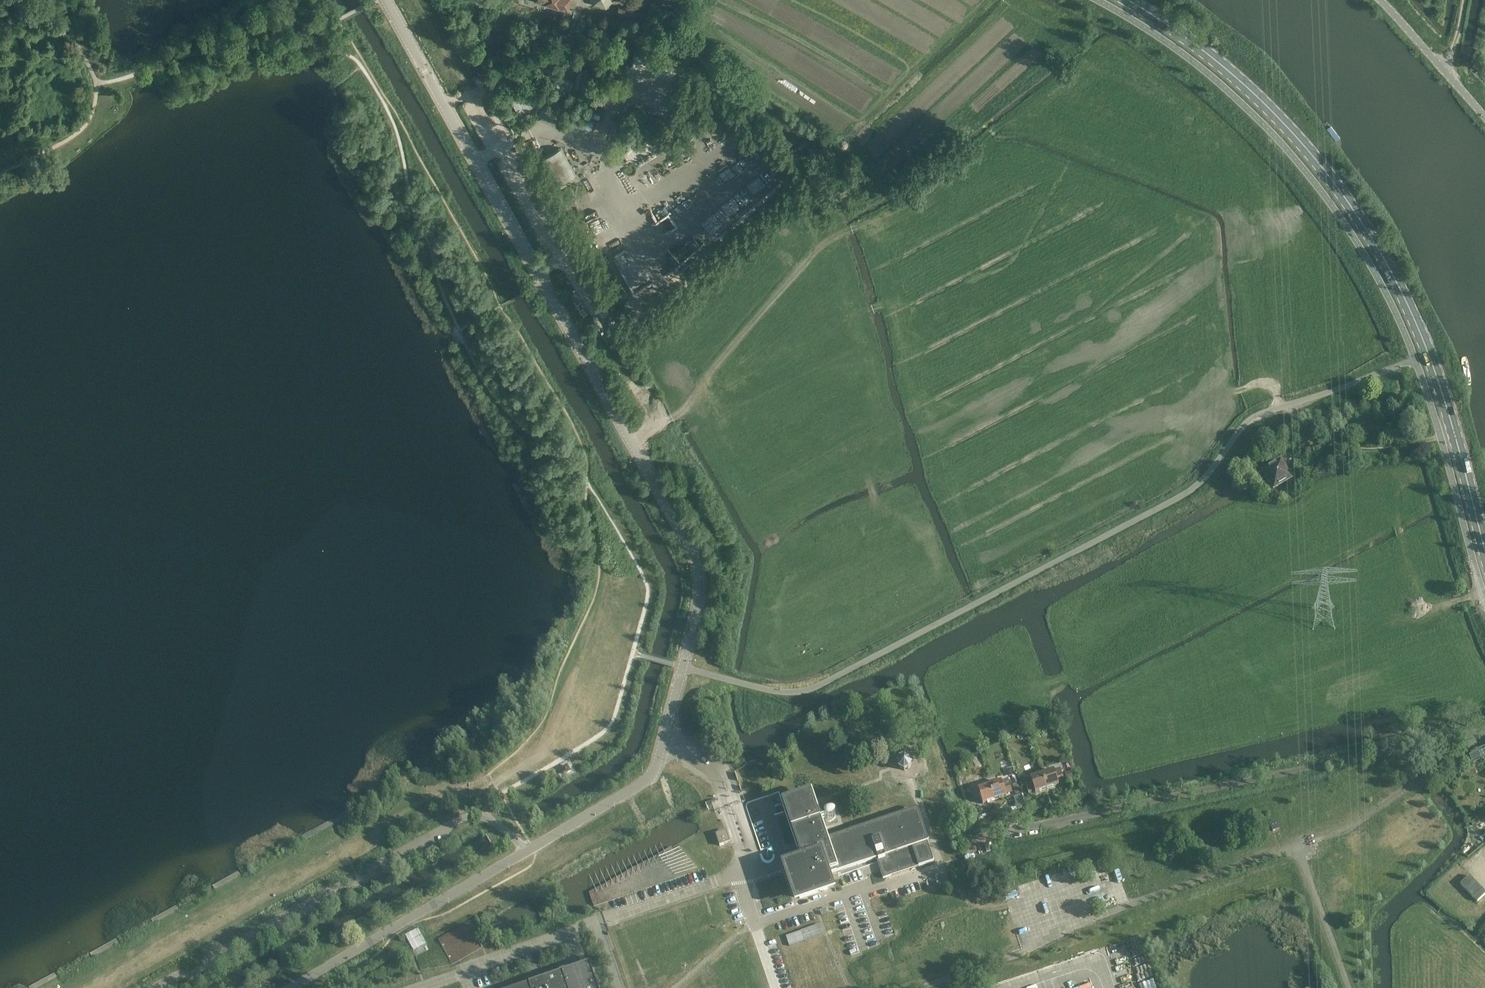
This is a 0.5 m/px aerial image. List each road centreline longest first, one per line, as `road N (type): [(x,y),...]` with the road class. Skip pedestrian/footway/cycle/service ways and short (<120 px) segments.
road 1 (unclassified): [(291,987),(647,780),(702,590),(694,556),(384,0)]
road 2 (primary): [(1484,551),(1431,358),(1354,209),(1237,78),(1129,0)]
road 3 (unclassified): [(971,843),(1484,730)]
road 4 (track): [(890,220),(848,229),(818,249),(703,389),(885,303)]
road 5 (track): [(1061,376),(1226,392),(1273,387),(1283,406)]
road 6 (unclassified): [(1484,115),(1380,0)]

